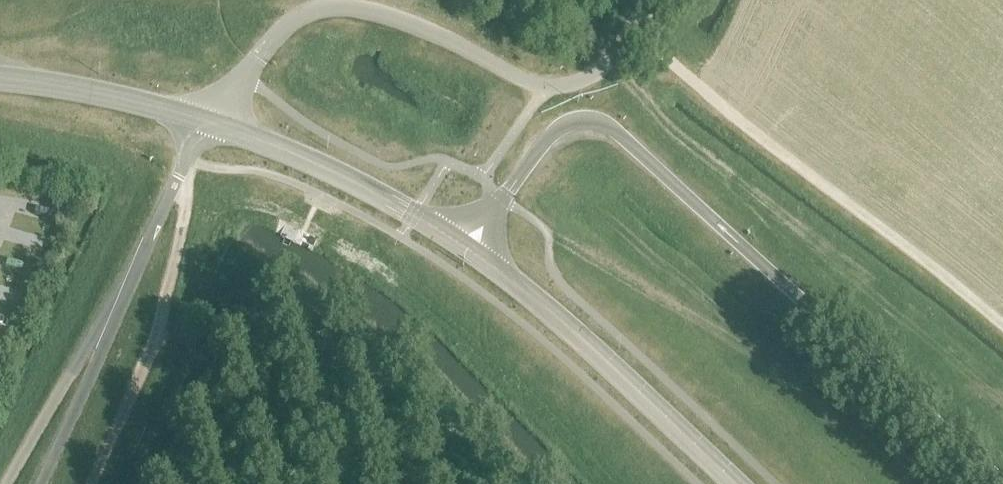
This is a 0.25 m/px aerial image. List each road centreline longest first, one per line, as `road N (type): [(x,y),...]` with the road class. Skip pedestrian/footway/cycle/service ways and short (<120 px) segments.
road 1 (trunk): [(1002,483),(611,127),(563,125),(468,248)]
road 2 (unclassified): [(208,122),(305,11),(344,7),(396,16),(543,93),(603,70),(647,0)]
road 3 (secondary): [(736,483),(580,337),(468,248)]
road 4 (track): [(185,161),(187,203),(160,335),(92,483)]
road 5 (secondary): [(468,248),(323,166),(208,122)]
road 6 (secondary): [(208,122),(81,89),(0,78)]
road 7 (track): [(42,483),(111,317)]

